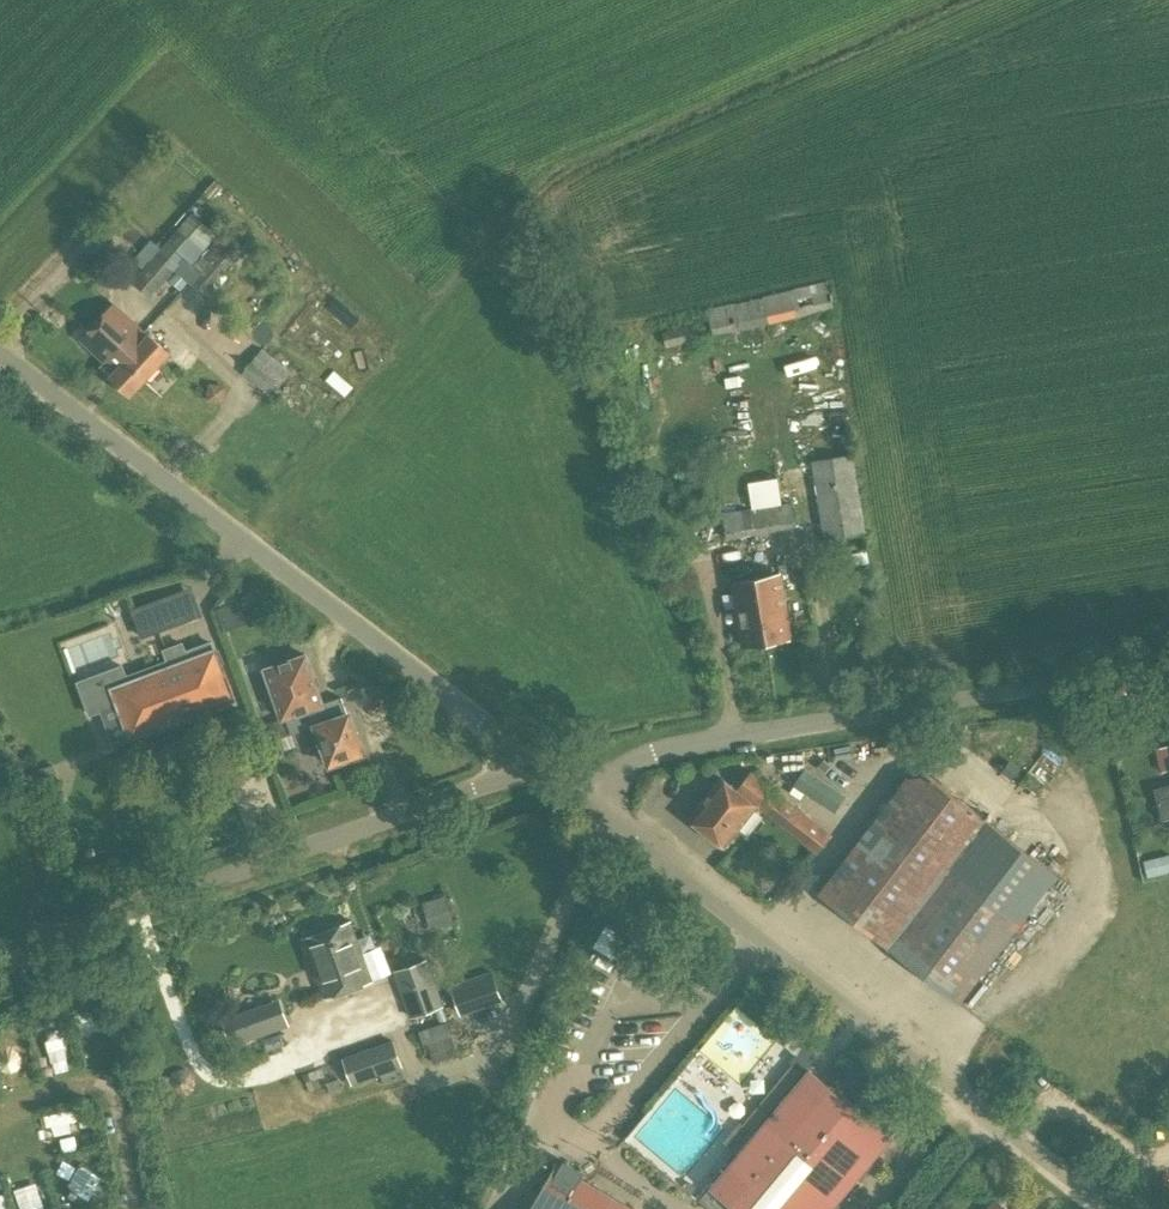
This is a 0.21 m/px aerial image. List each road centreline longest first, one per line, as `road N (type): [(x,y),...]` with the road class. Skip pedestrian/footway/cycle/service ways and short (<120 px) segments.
road 1 (unclassified): [(526,755),(0,350)]
road 2 (unclassified): [(1113,1208),(592,807)]
road 3 (unclassified): [(592,807),(635,759),(732,736),(1168,675)]
road 4 (unclassified): [(526,755),(494,778),(0,957)]

